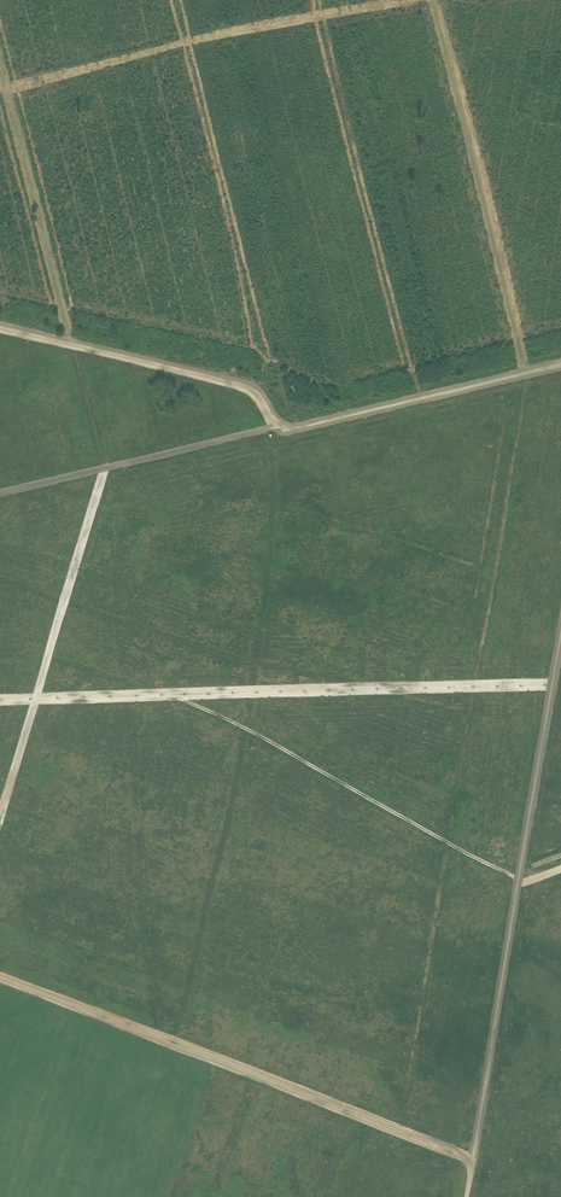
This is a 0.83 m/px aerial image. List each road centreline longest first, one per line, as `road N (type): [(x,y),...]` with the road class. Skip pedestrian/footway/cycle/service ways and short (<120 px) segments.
road 1 (track): [(434,0),(526,372)]
road 2 (track): [(72,345),(0,60)]

